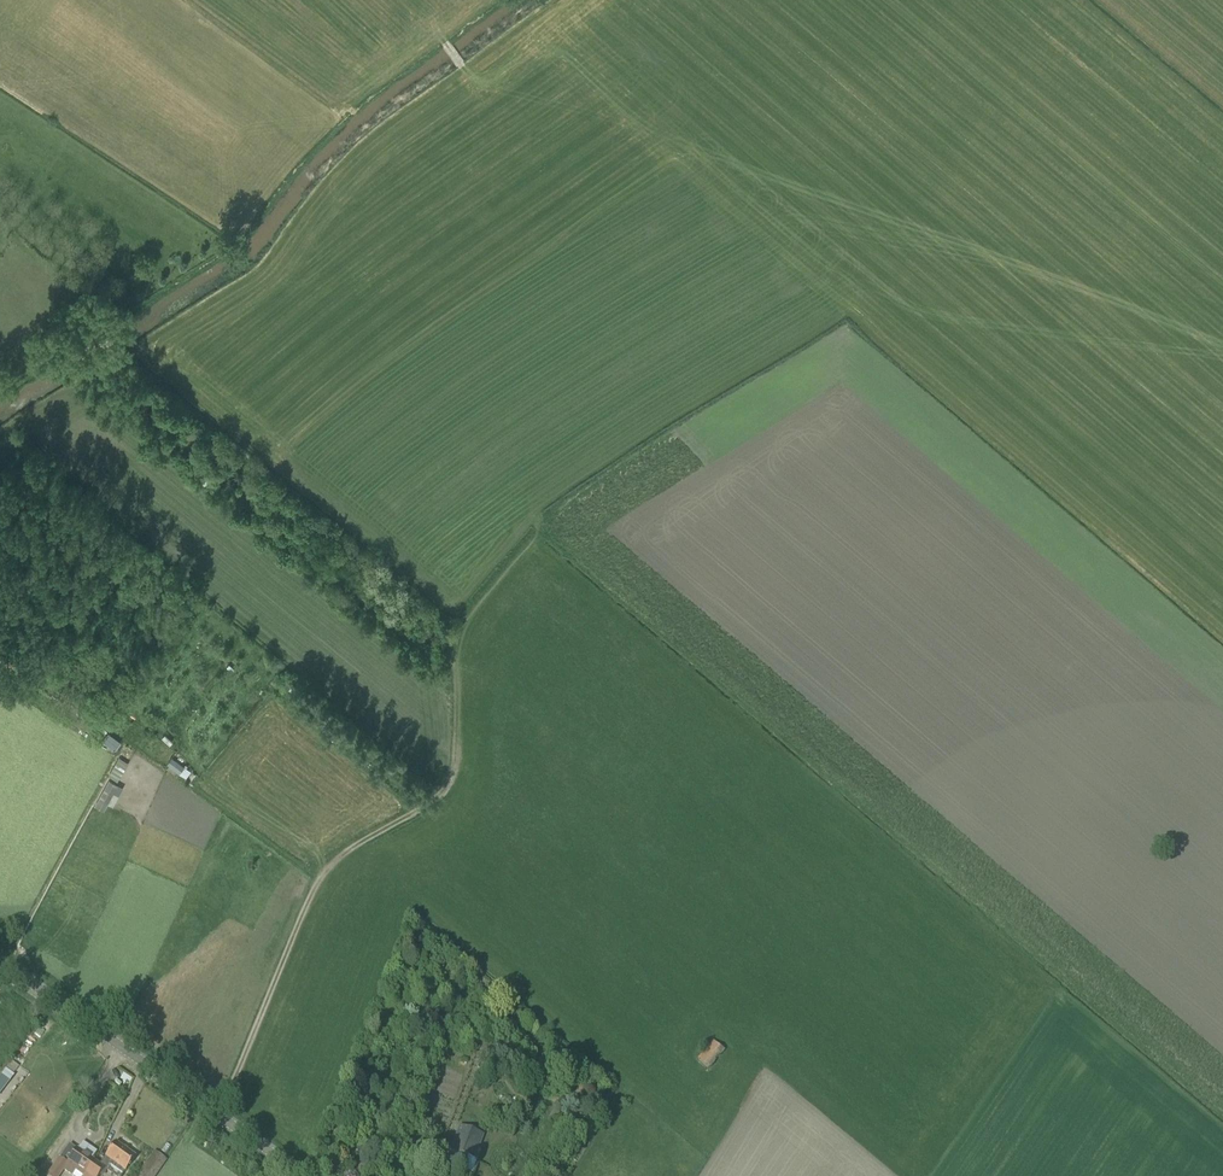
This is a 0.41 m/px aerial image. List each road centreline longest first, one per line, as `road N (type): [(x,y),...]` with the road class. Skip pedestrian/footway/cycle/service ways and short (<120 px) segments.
road 1 (tertiary): [(305,1175),(0,962)]

